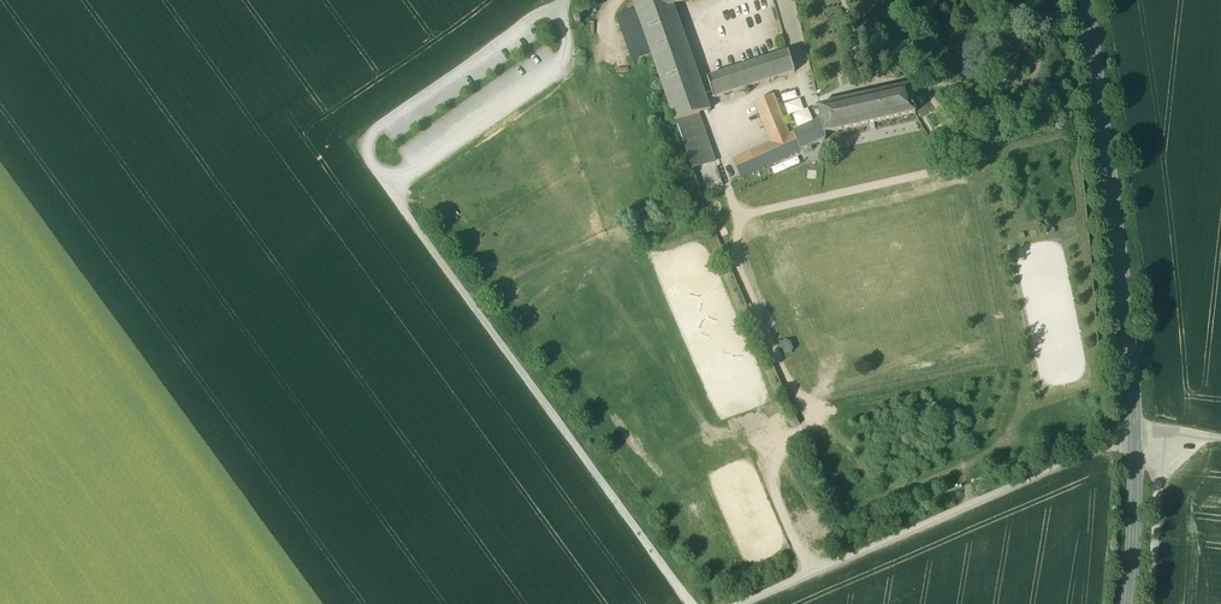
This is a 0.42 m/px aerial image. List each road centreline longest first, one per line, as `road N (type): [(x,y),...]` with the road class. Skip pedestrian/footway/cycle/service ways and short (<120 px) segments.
road 1 (tertiary): [(1086,0),(1135,436),(1128,603)]
road 2 (track): [(691,603),(383,183)]
road 3 (track): [(748,603),(1135,436),(1162,430),(1220,436)]
road 4 (track): [(1150,603),(1162,430)]

